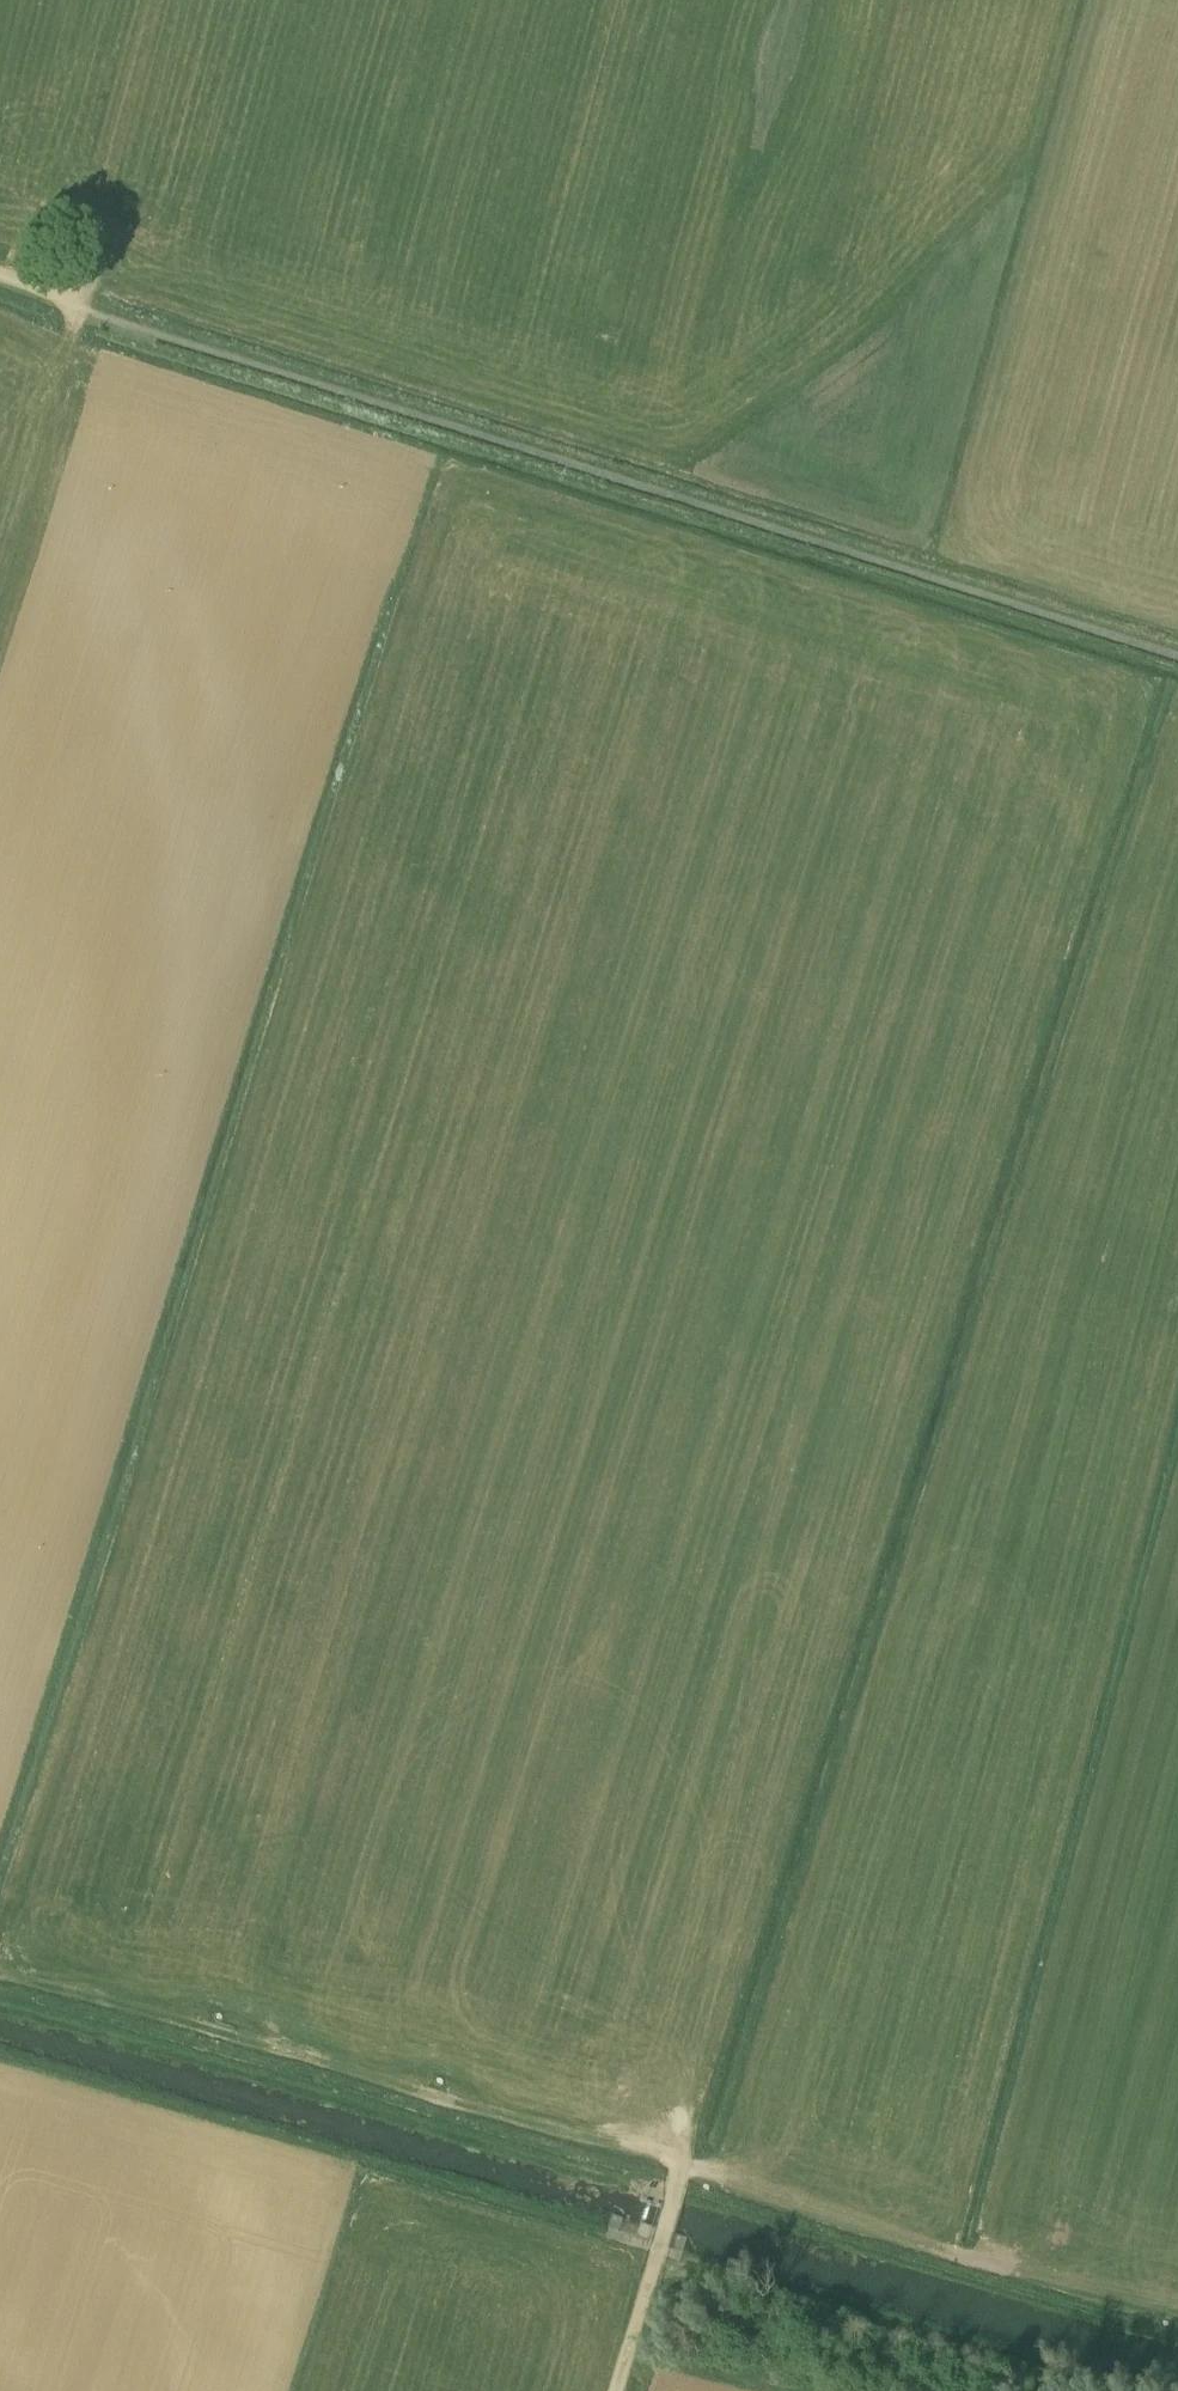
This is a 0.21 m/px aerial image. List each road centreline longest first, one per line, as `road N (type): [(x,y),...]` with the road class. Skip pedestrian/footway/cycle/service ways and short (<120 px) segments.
road 1 (track): [(0,1974),(514,2123),(676,2157),(682,2167),(616,2390)]

